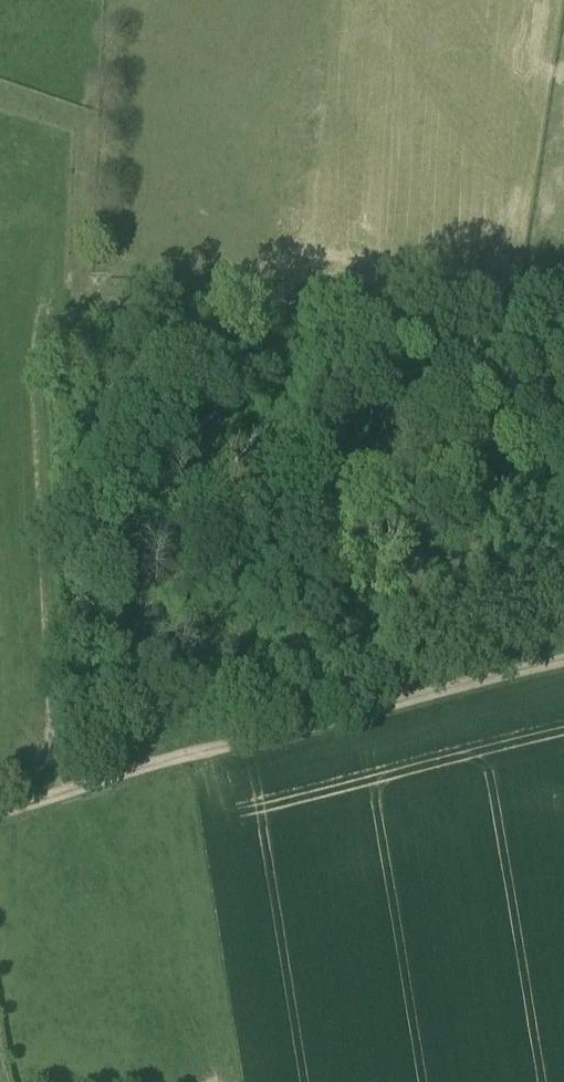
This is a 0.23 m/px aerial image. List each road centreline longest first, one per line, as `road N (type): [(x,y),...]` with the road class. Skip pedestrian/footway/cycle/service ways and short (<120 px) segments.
road 1 (track): [(563,653),(0,804)]

